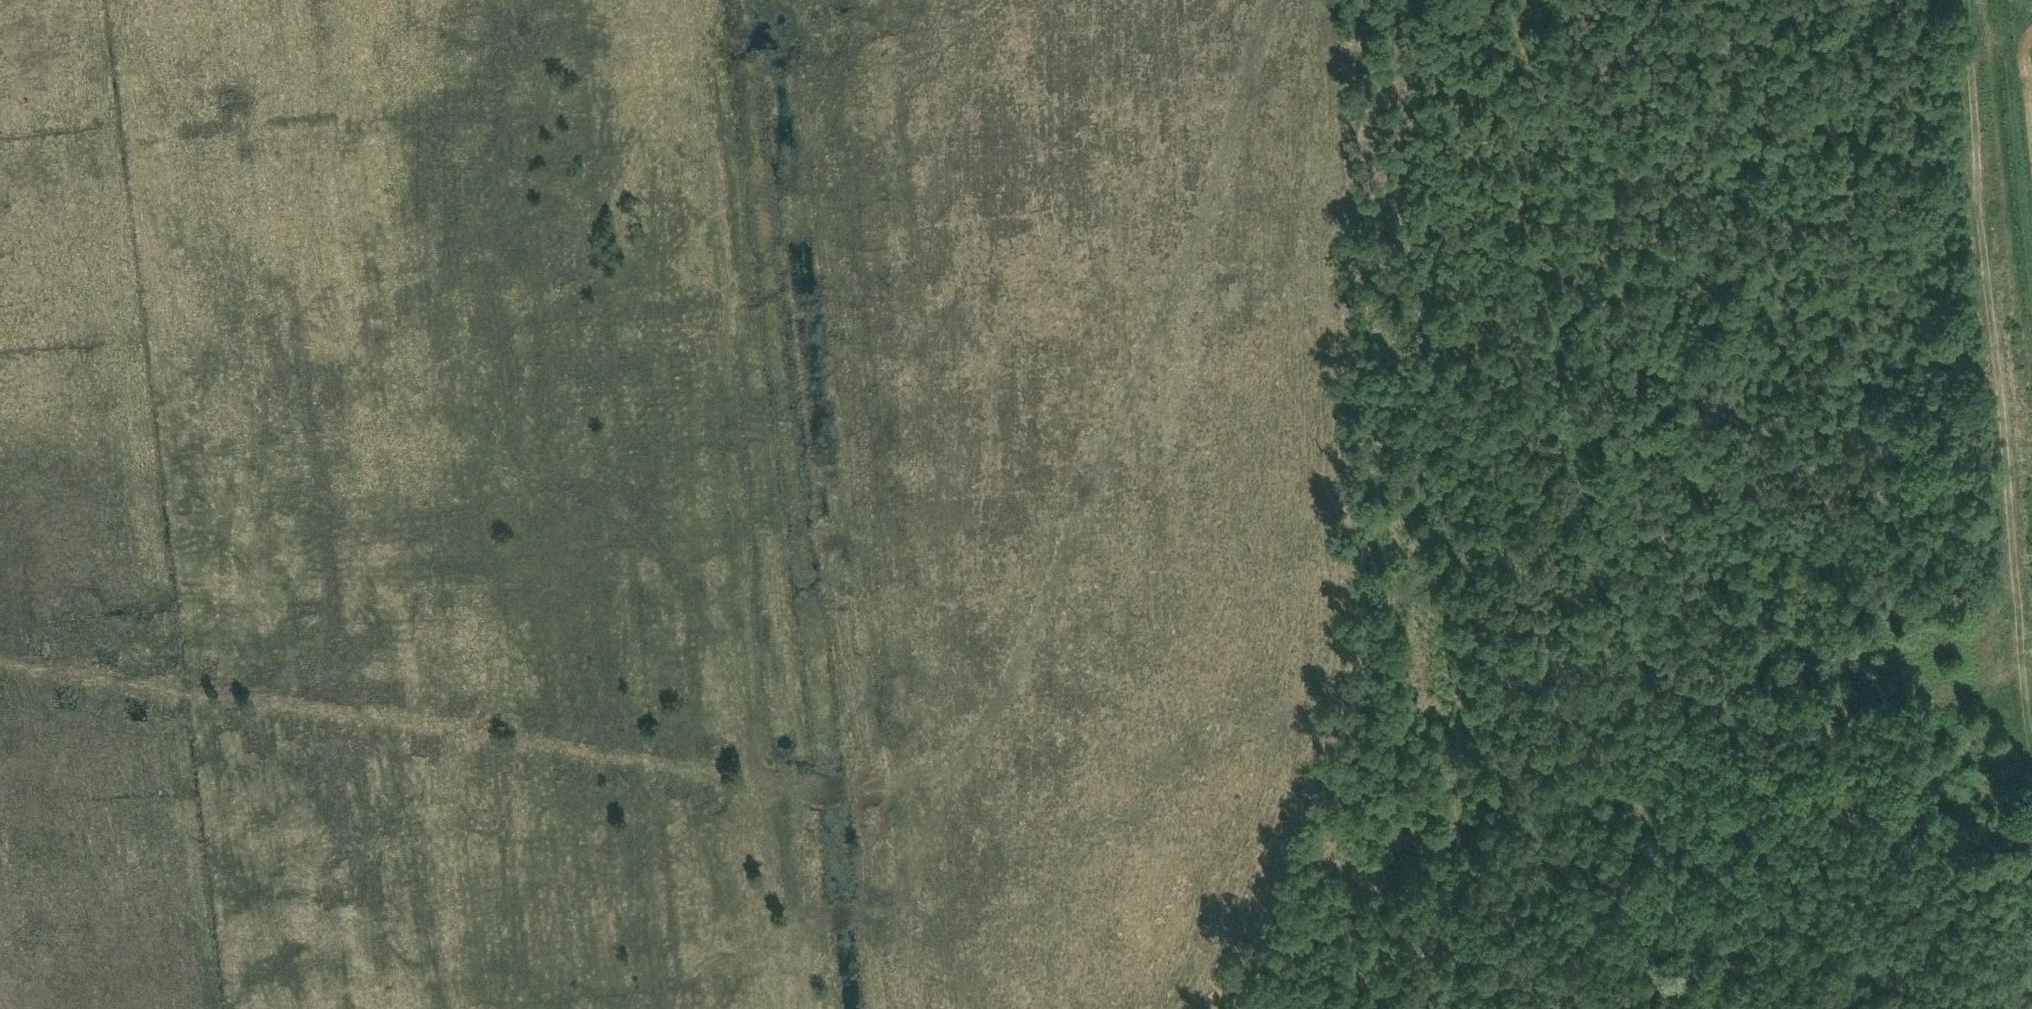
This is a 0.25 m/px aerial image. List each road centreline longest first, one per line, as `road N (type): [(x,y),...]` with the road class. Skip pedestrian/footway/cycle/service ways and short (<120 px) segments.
road 1 (track): [(1970,0),(2031,585)]
road 2 (track): [(2004,0),(2031,262)]

